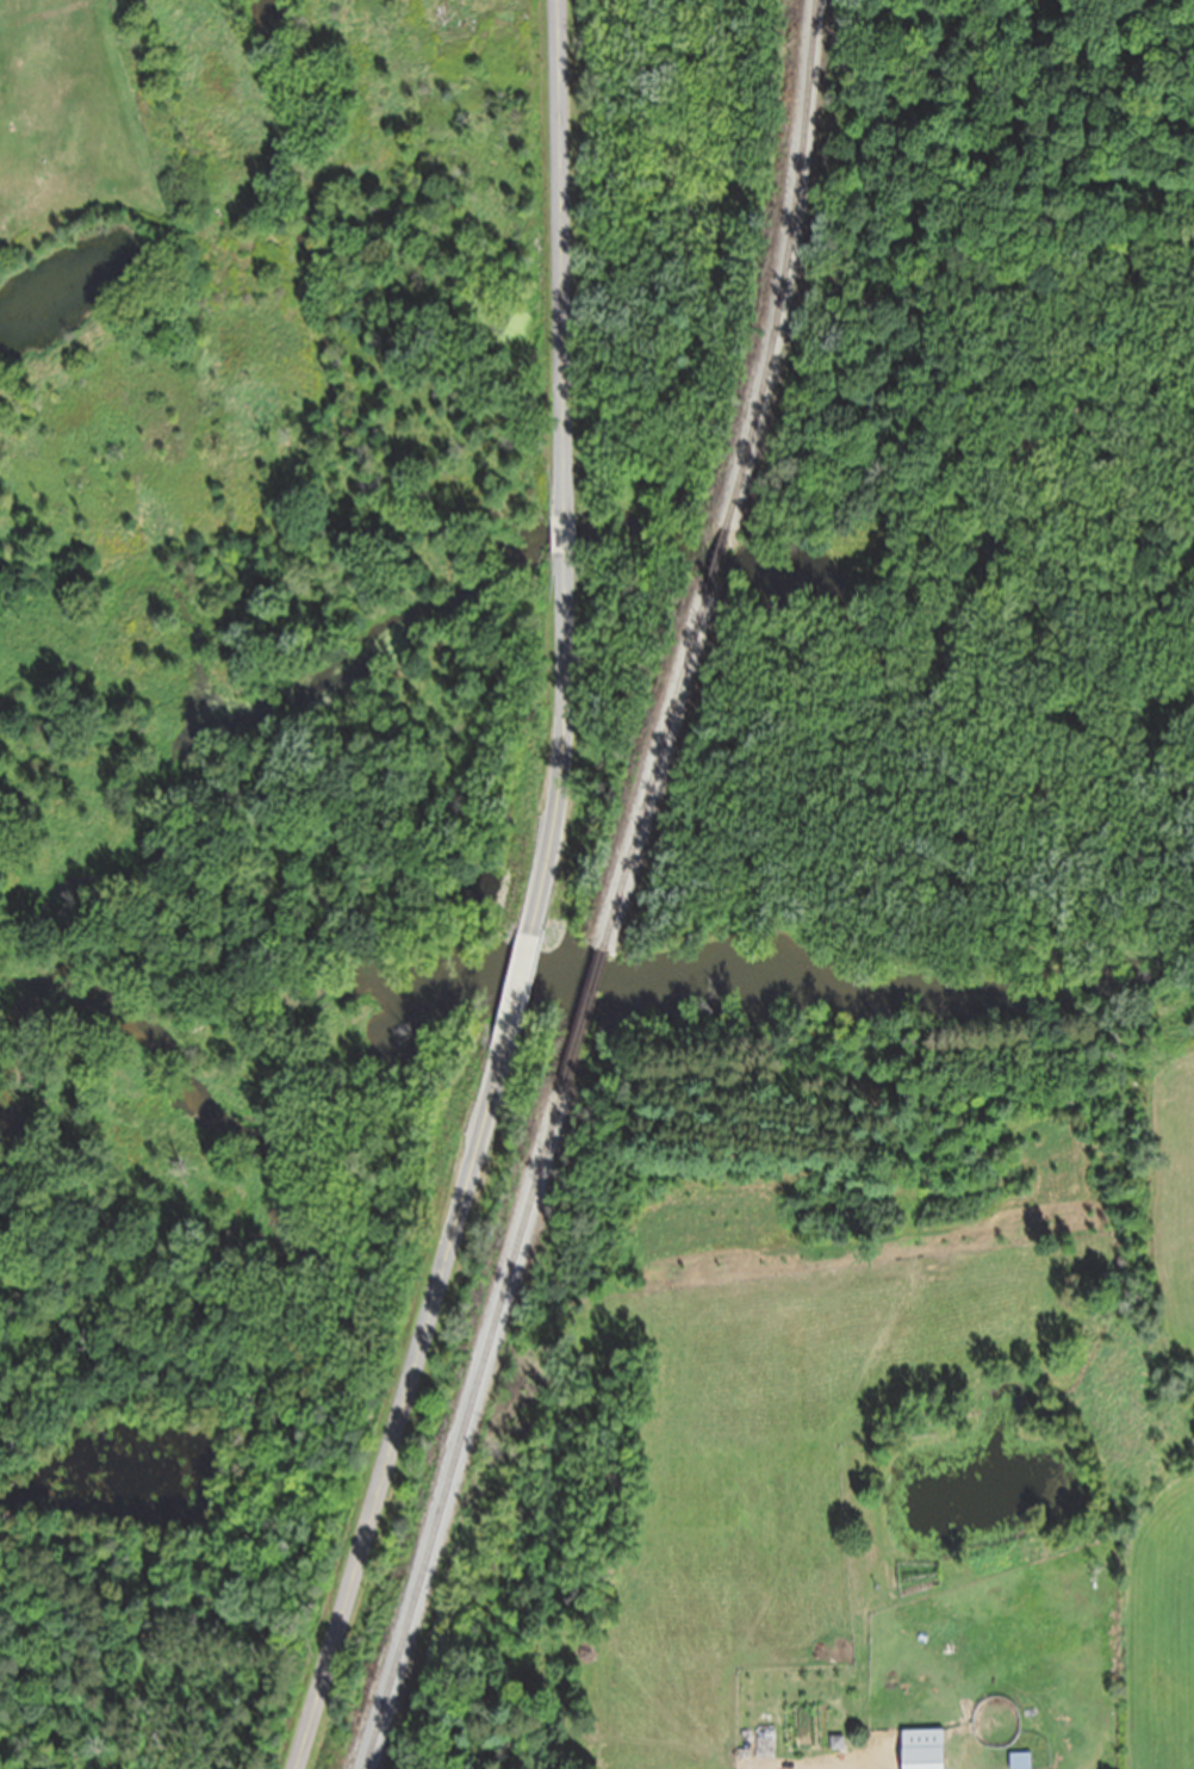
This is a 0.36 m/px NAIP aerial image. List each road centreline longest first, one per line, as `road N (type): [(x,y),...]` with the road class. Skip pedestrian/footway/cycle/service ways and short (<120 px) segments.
road 1 (tertiary): [(294,1768),(496,1076)]
road 2 (tertiary): [(562,516),(558,0)]
road 3 (tertiary): [(529,931),(565,762),(562,554)]
road 4 (tertiary): [(496,1076),(529,931)]

